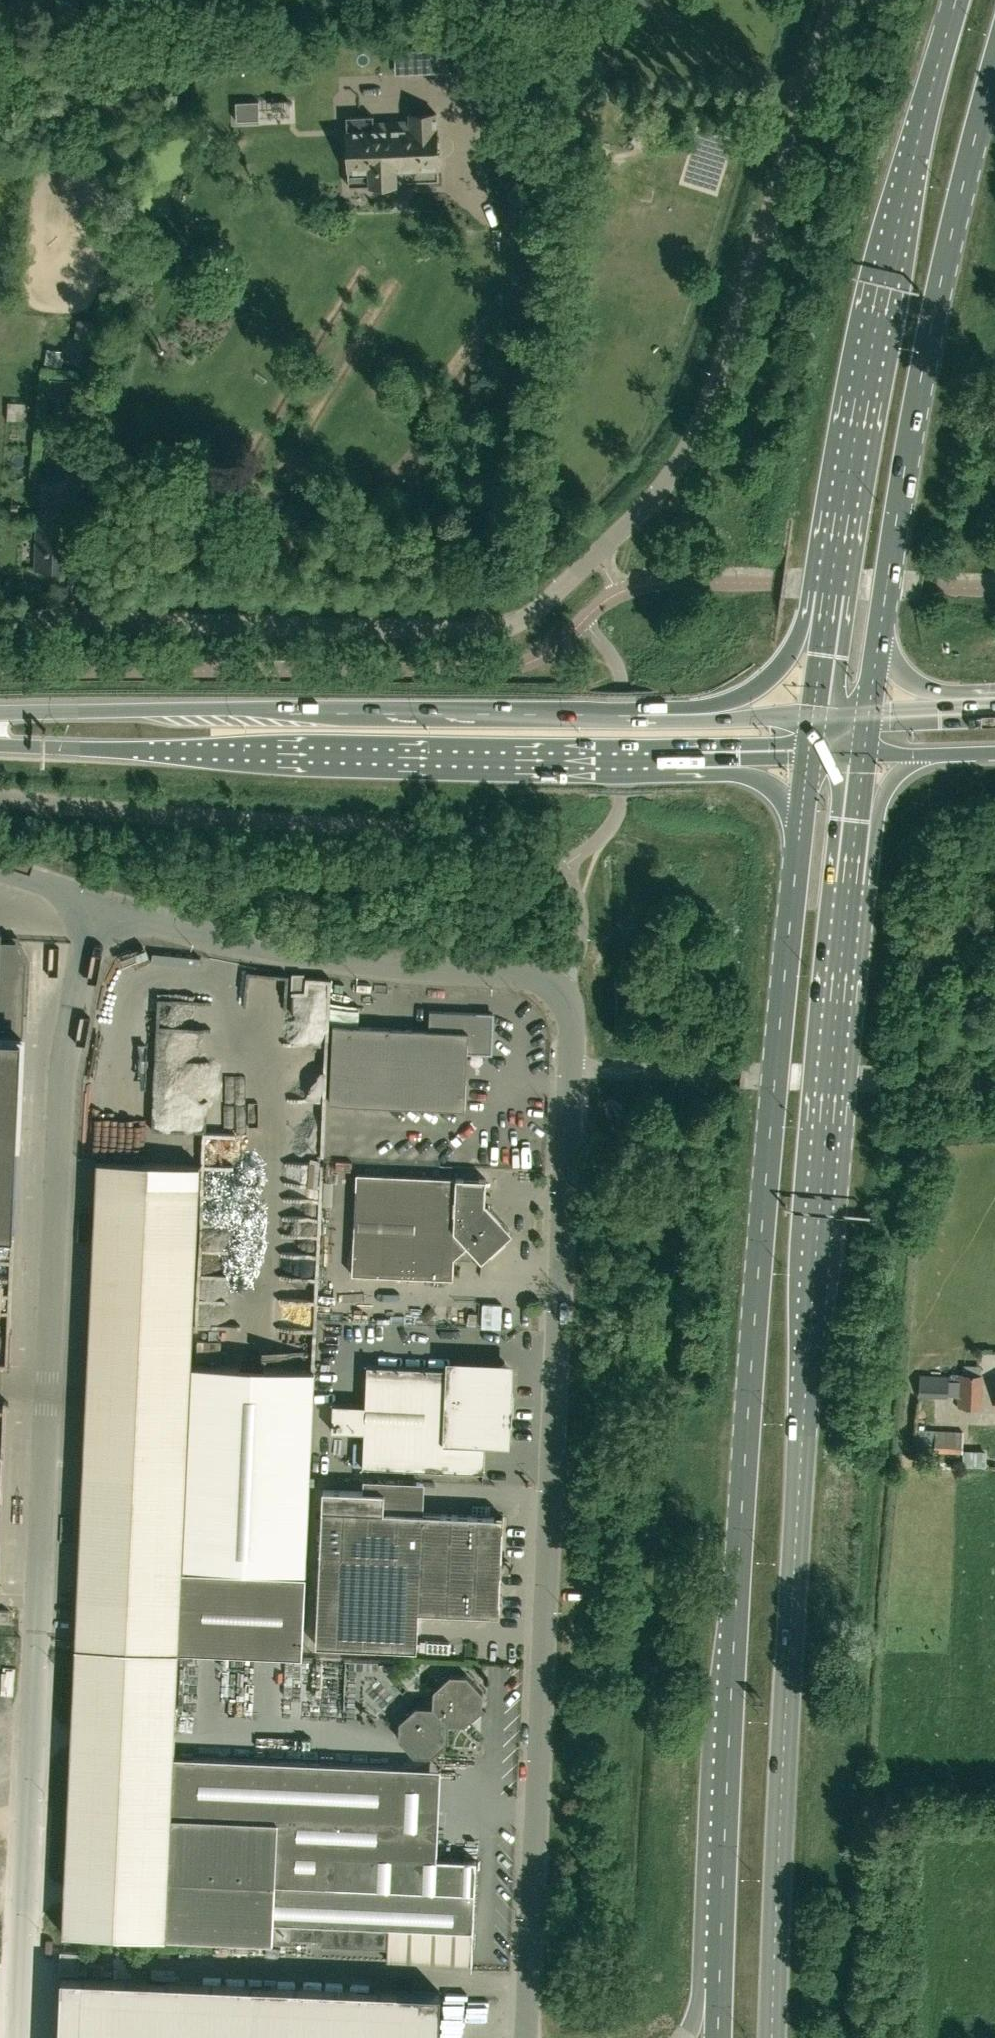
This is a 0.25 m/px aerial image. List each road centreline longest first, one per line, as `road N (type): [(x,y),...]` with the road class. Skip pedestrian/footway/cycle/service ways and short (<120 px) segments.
road 1 (unclassified): [(524,2037),(571,1069),(567,1002),(514,975),(355,964),(99,909)]
road 2 (primary): [(772,2037),(807,1354),(864,759)]
road 3 (primary): [(807,759),(736,1609),(718,2037)]
road 4 (unclassified): [(0,620),(477,634),(535,616),(665,486),(694,437),(834,0)]
road 5 (unclassified): [(18,2037),(59,1103),(76,972),(99,909)]
road 6 (primary): [(813,711),(0,712)]
road 7 (primary): [(0,745),(807,759)]
road 8 (primary): [(958,0),(885,287),(813,711)]
road 9 (primary): [(871,708),(914,411),(994,63)]
road 10 (secondary): [(864,759),(994,752)]
road 11 (secondary): [(994,705),(871,708)]

